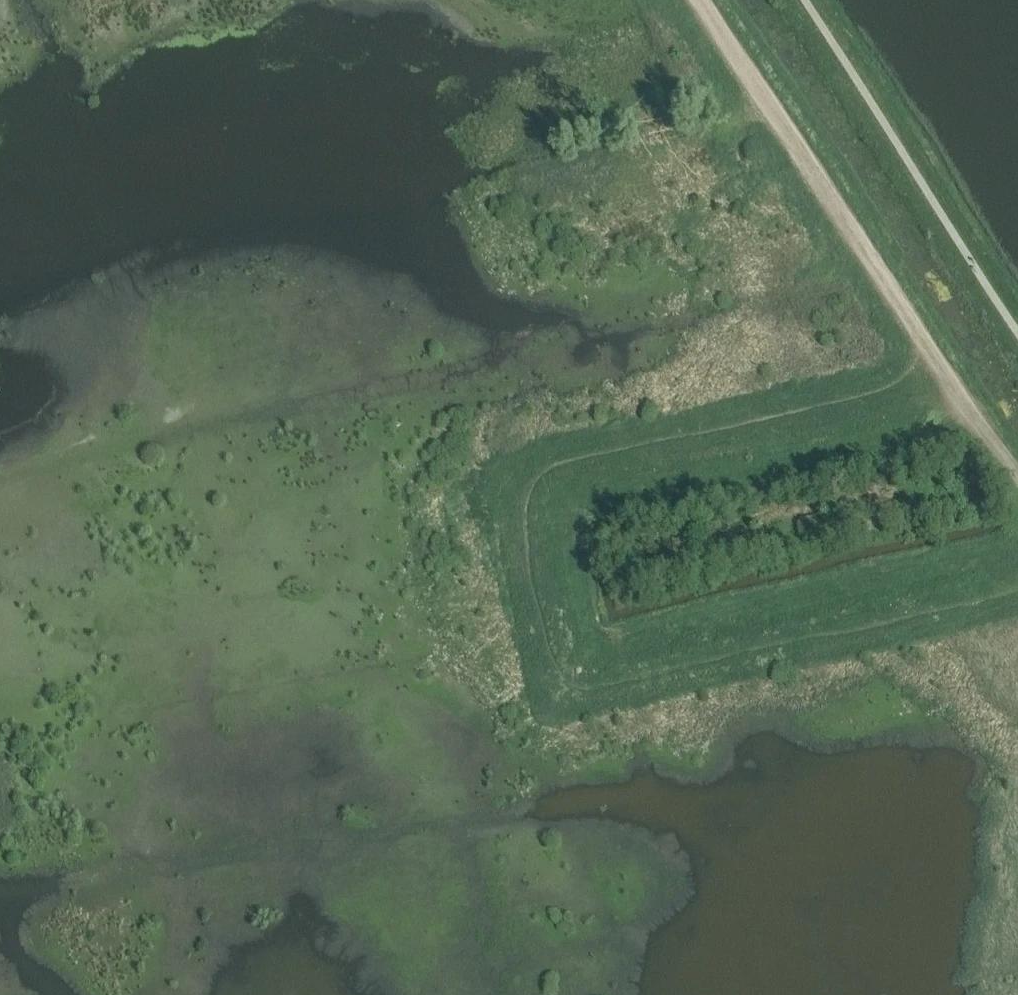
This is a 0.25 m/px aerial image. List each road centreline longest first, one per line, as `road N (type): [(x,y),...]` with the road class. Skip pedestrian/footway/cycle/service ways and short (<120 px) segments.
road 1 (track): [(943,378),(702,0)]
road 2 (track): [(1017,495),(943,378)]

